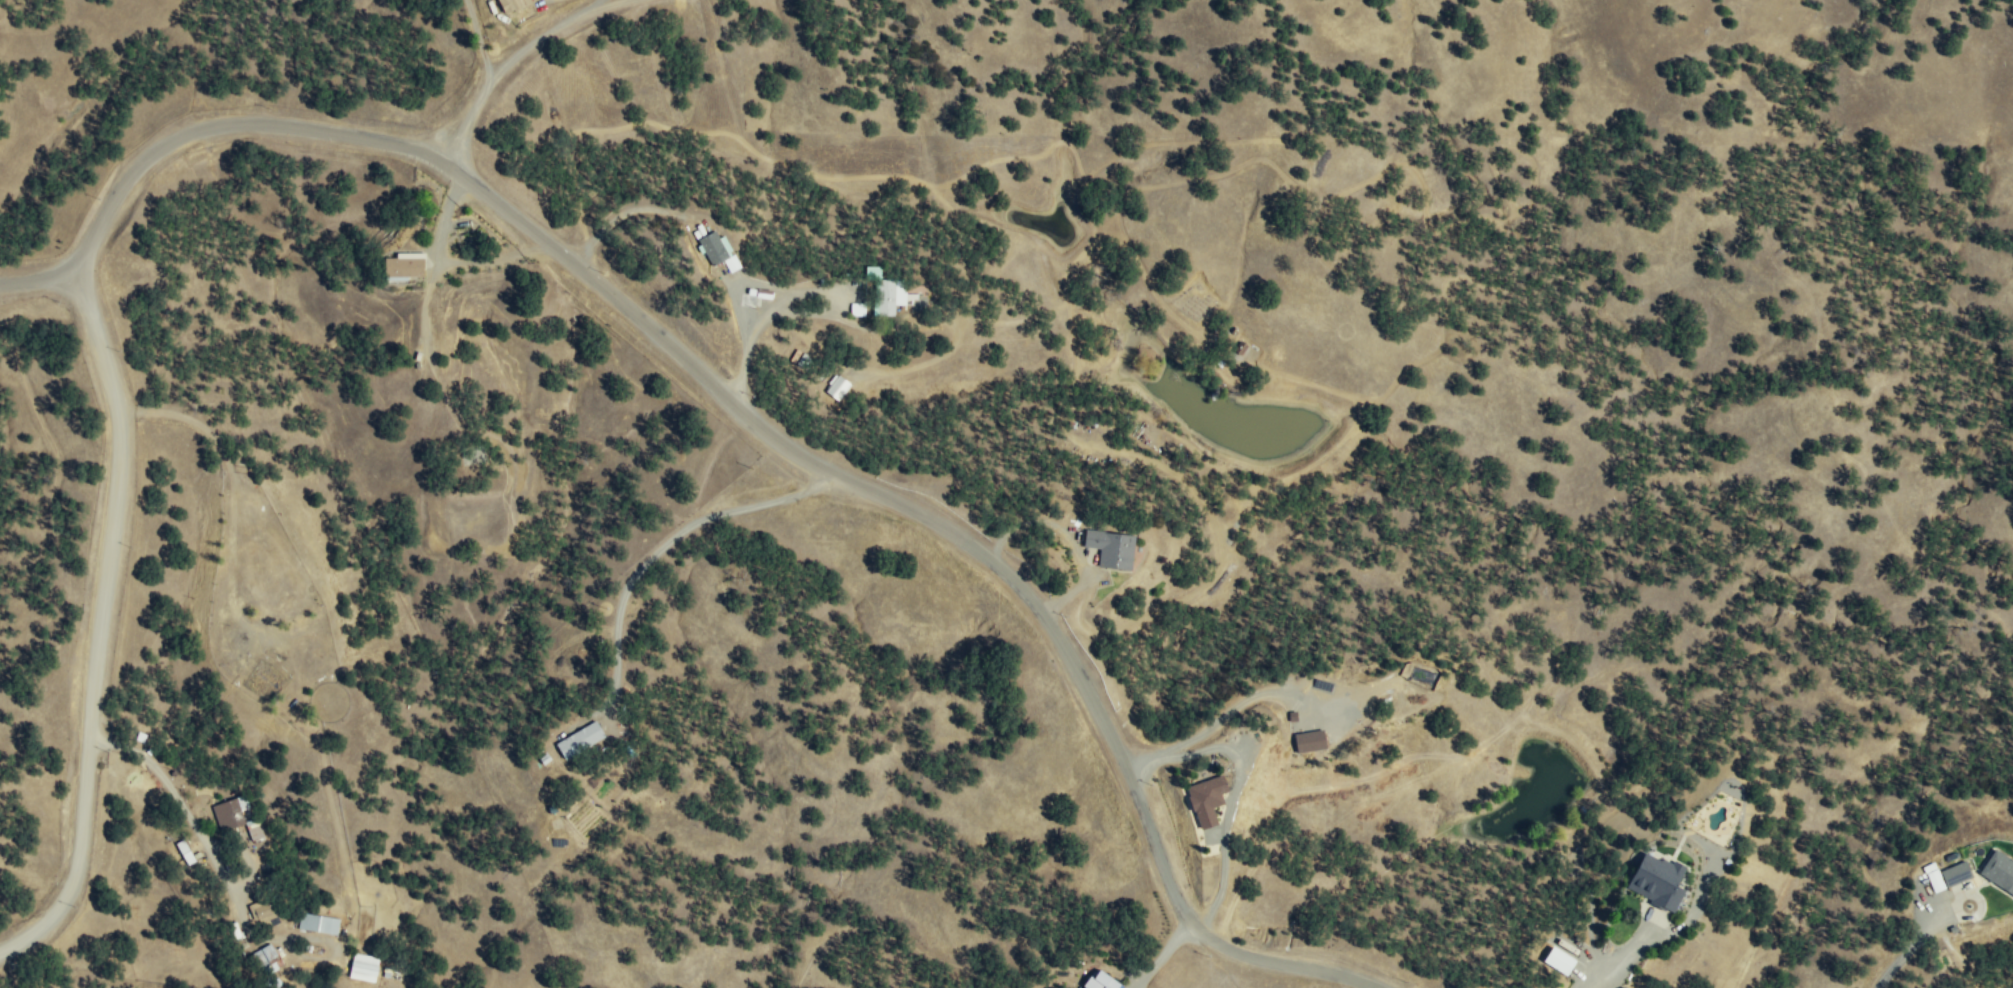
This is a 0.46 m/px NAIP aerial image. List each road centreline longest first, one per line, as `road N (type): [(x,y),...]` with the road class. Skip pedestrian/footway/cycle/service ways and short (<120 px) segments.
road 1 (residential): [(443,158),(796,452),(939,518),(1012,571),(1082,666),(1186,891),(1215,932),(1255,954),(1382,987)]
road 2 (residential): [(0,950),(52,916),(77,866),(118,478),(118,410),(77,278),(103,218),(165,145),(215,125),(339,131),(443,158)]
road 3 (residential): [(443,158),(501,69),(608,2)]

